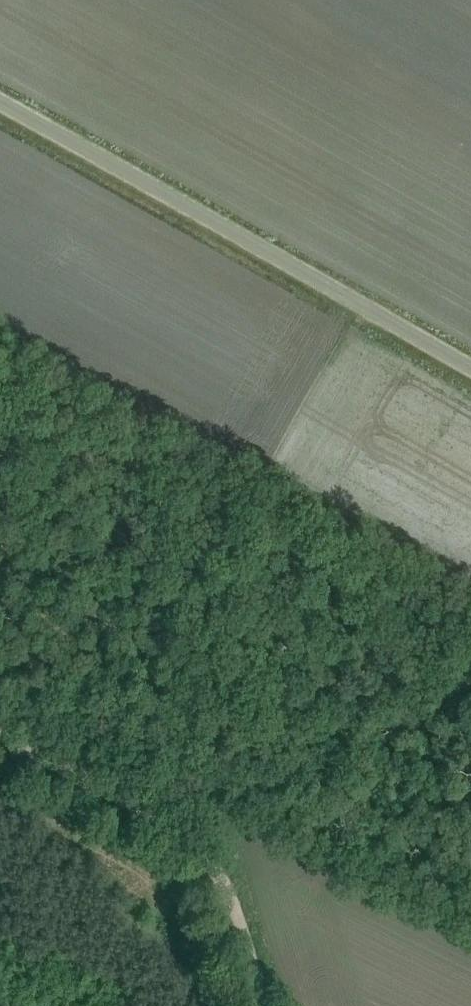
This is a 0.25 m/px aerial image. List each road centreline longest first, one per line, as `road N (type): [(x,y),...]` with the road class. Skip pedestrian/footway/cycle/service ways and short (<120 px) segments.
road 1 (track): [(366,308),(112,797)]
road 2 (unclassified): [(470,368),(0,103)]
road 3 (track): [(262,1005),(227,898),(184,840),(0,740)]

